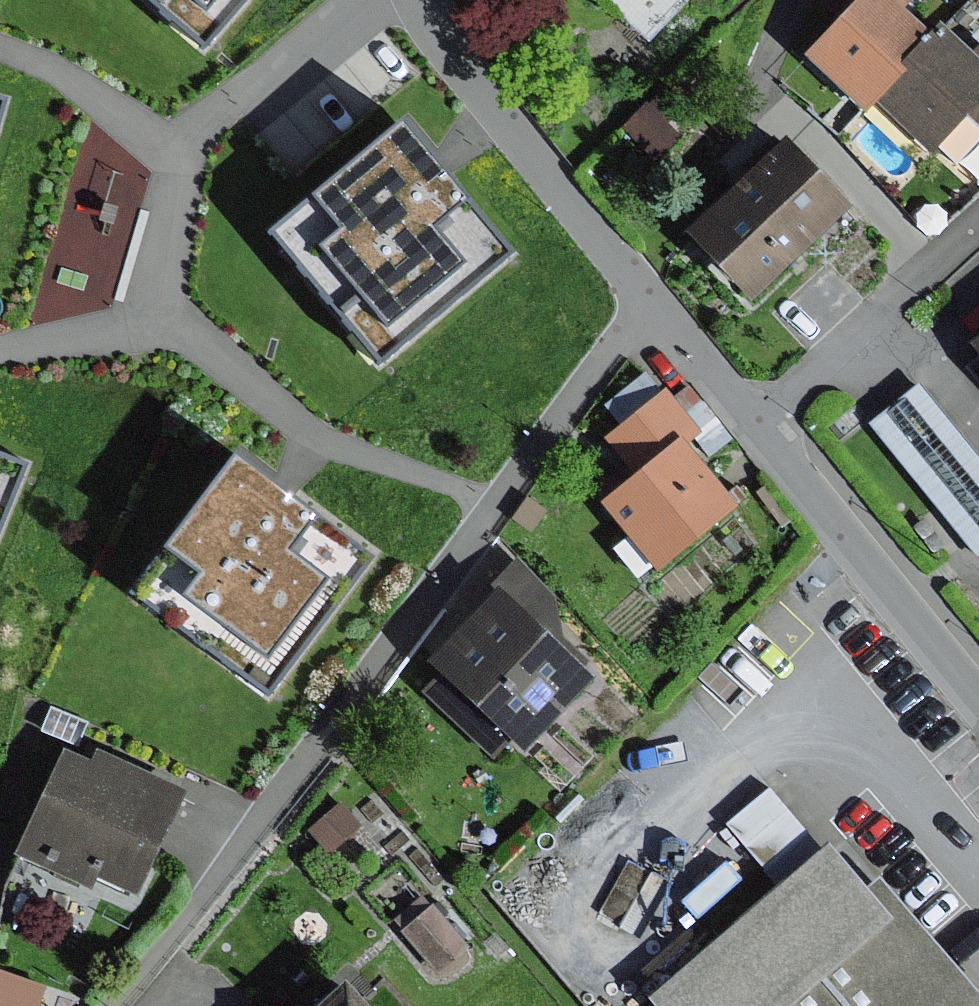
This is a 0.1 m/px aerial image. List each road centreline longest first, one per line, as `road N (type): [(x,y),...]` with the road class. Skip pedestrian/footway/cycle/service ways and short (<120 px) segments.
road 1 (residential): [(430,0),(493,112),(760,425)]
road 2 (residential): [(760,425),(978,694)]
road 3 (residential): [(760,425),(978,223)]

